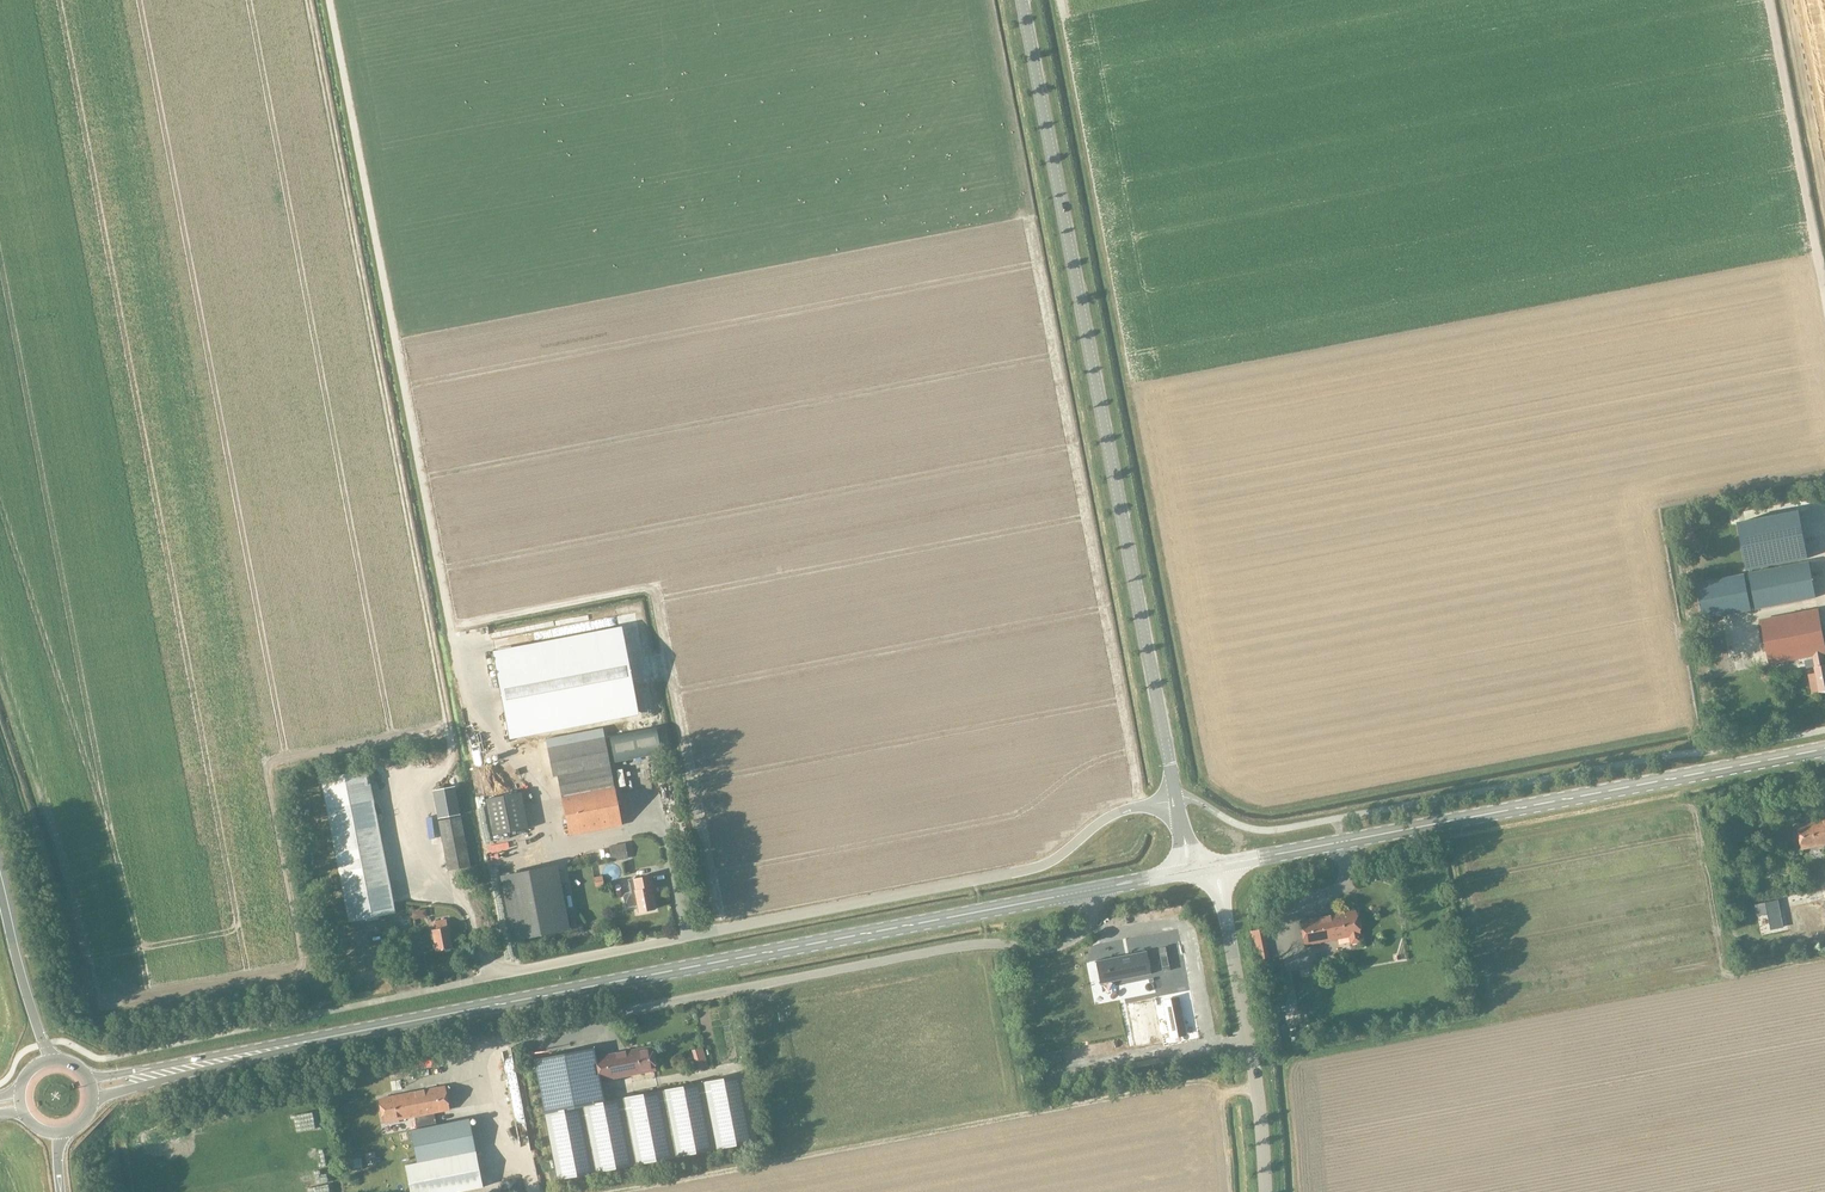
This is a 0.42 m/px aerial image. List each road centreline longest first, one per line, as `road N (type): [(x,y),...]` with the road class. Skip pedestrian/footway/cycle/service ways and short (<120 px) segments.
road 1 (tertiary): [(1176,800),(1022,0)]
road 2 (secondary): [(308,1041),(1085,891)]
road 3 (track): [(449,740),(307,0)]
road 4 (unclassified): [(469,983),(1033,869),(1114,814),(1176,800)]
road 5 (unclassified): [(1085,891),(1085,925),(1049,950),(960,946),(518,1037)]
road 6 (secondary): [(1224,864),(1824,749)]
road 7 (unclassified): [(1265,1191),(1254,1070),(1223,900)]
road 8 (secondary): [(92,1103),(308,1041)]
road 9 (secondary): [(308,1041),(87,1076)]
road 10 (motorway): [(54,1059),(0,893)]

